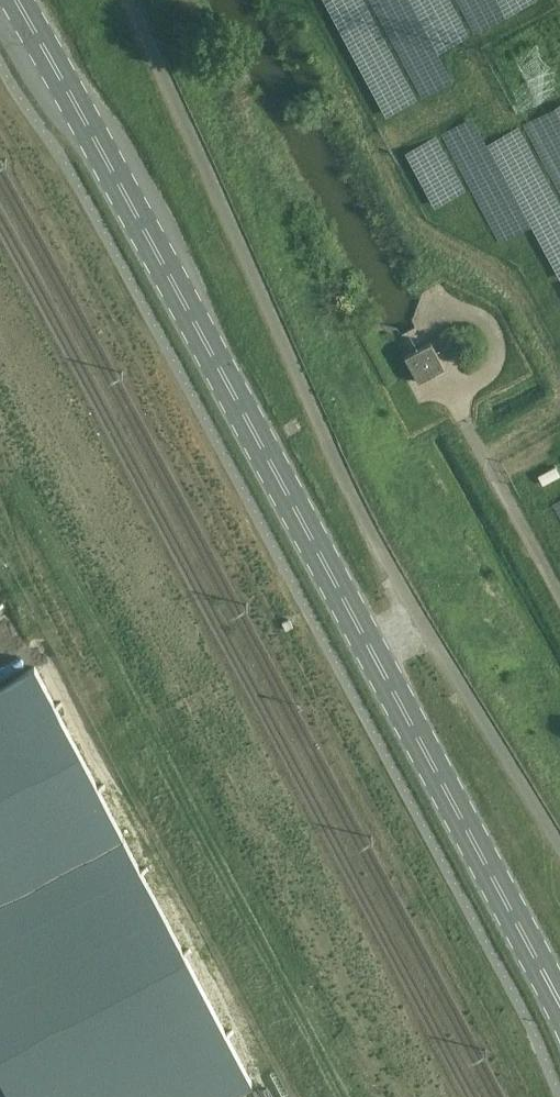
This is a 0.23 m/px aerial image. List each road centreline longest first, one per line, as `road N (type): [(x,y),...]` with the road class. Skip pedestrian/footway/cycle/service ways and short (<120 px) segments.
road 1 (secondary): [(12,0),(559,1005)]
road 2 (unclassified): [(559,849),(367,525),(132,0)]

